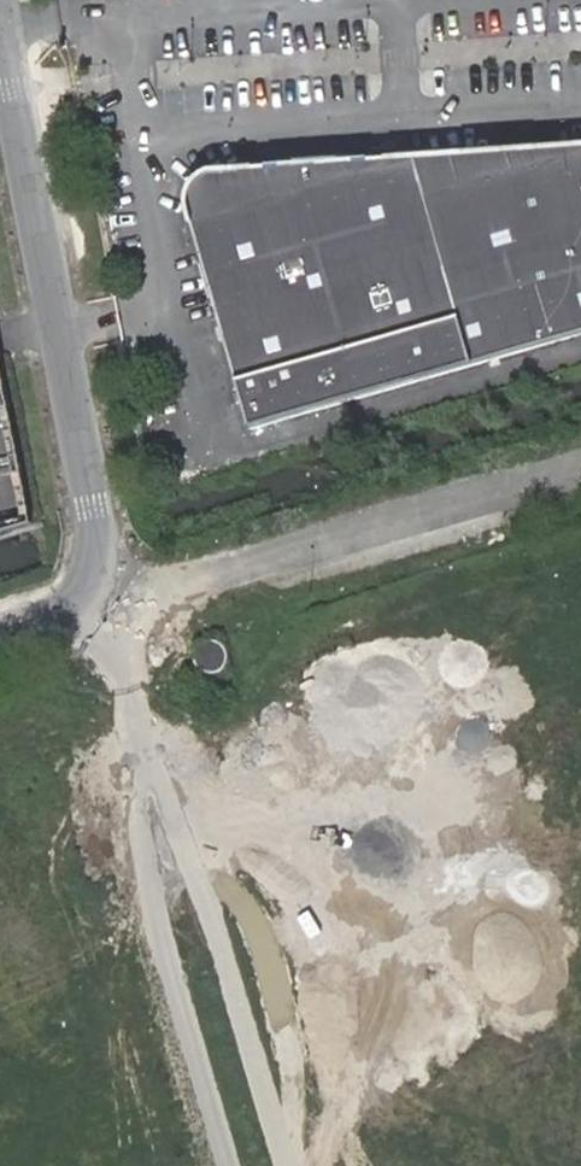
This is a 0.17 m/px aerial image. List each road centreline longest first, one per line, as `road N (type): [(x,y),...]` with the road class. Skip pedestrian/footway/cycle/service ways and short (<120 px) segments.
road 1 (unknown): [(285,1165),(202,885),(157,839),(149,901),(227,1165)]
road 2 (unclassified): [(73,610),(97,547),(94,505),(0,29)]
road 3 (unclassified): [(580,470),(141,591)]
road 4 (unclassified): [(157,839),(126,687),(124,646),(141,591)]

